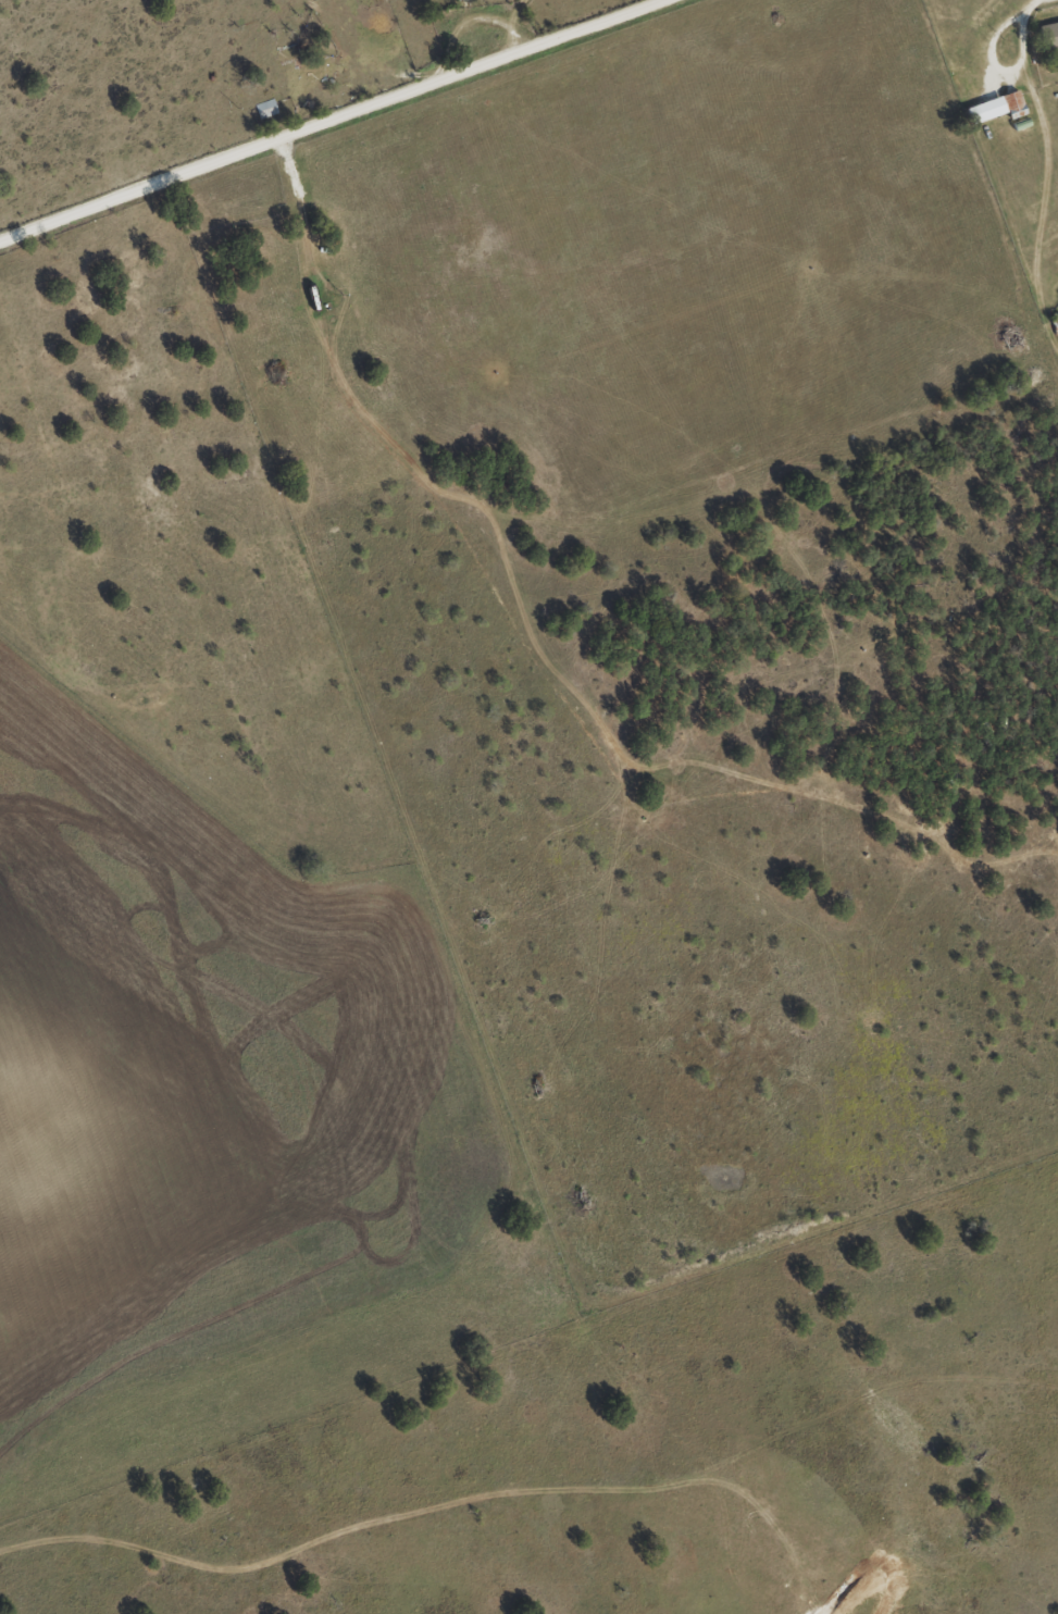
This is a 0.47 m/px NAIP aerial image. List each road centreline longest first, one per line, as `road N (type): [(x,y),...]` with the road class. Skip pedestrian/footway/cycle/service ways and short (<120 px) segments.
road 1 (residential): [(0,236),(637,0)]
road 2 (residential): [(628,3),(632,136),(676,237),(714,510)]

